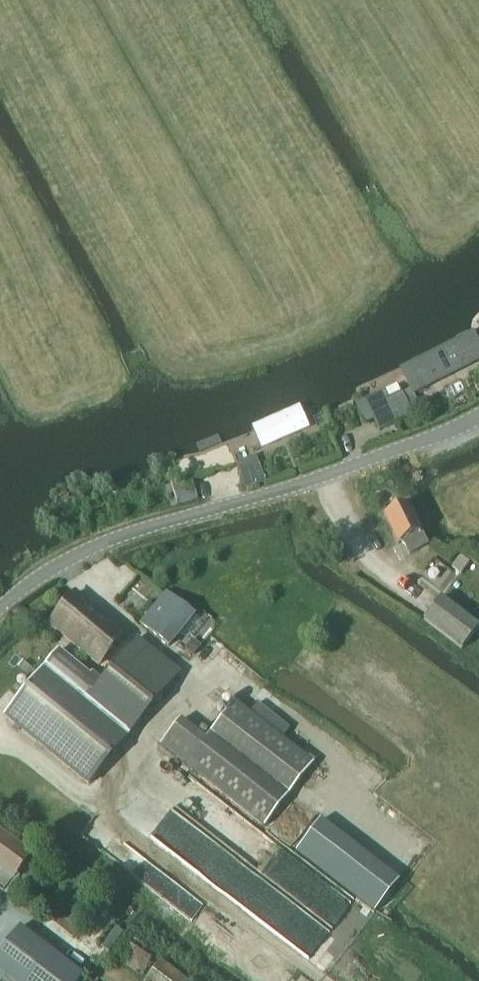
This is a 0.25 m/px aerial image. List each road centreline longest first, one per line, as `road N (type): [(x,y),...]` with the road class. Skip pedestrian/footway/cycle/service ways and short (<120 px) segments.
road 1 (tertiary): [(0,615),(48,572),(254,504),(478,415)]

